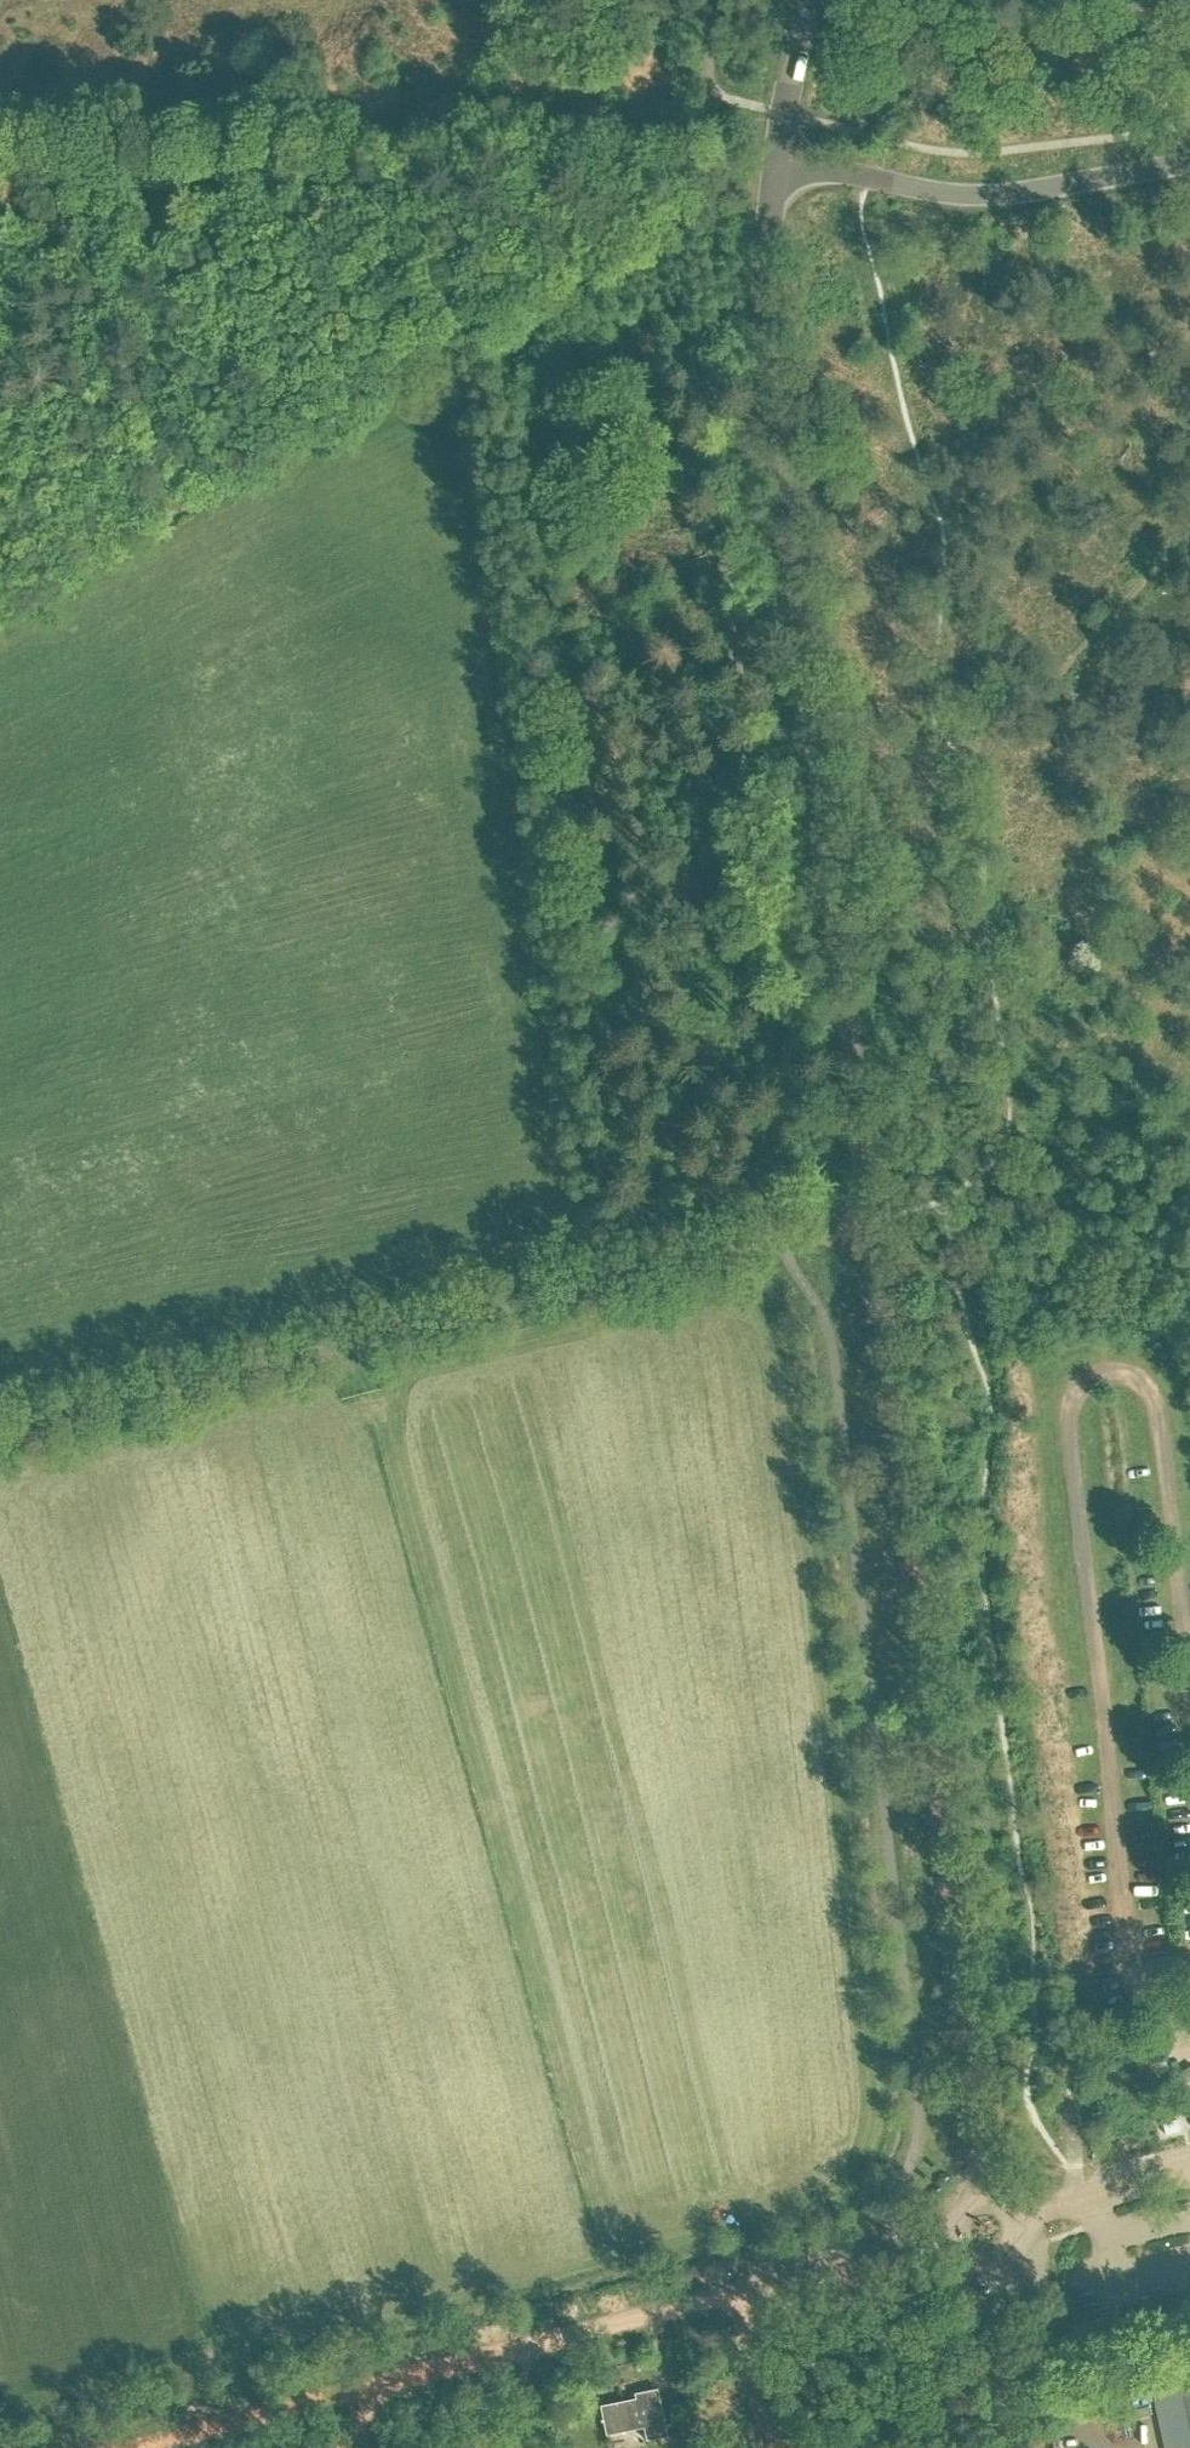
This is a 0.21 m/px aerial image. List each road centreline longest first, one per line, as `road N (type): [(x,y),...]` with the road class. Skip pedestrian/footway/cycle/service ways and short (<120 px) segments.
road 1 (tertiary): [(869,1222),(770,332),(776,160)]
road 2 (tertiary): [(981,2191),(869,1222)]
road 3 (unclassified): [(869,1222),(766,1239),(0,1438)]
road 4 (unclassified): [(776,160),(981,195),(1189,162)]
road 5 (tertiary): [(991,2274),(1011,2447)]
road 6 (track): [(746,2290),(745,2359),(783,2447)]
road 7 (tertiary): [(776,160),(812,0)]
road 8 (tertiary): [(981,2191),(954,2206),(944,2234),(959,2265),(991,2274)]
road 9 (tertiary): [(991,2274),(1017,2260),(1028,2232),(1017,2204),(981,2191)]

